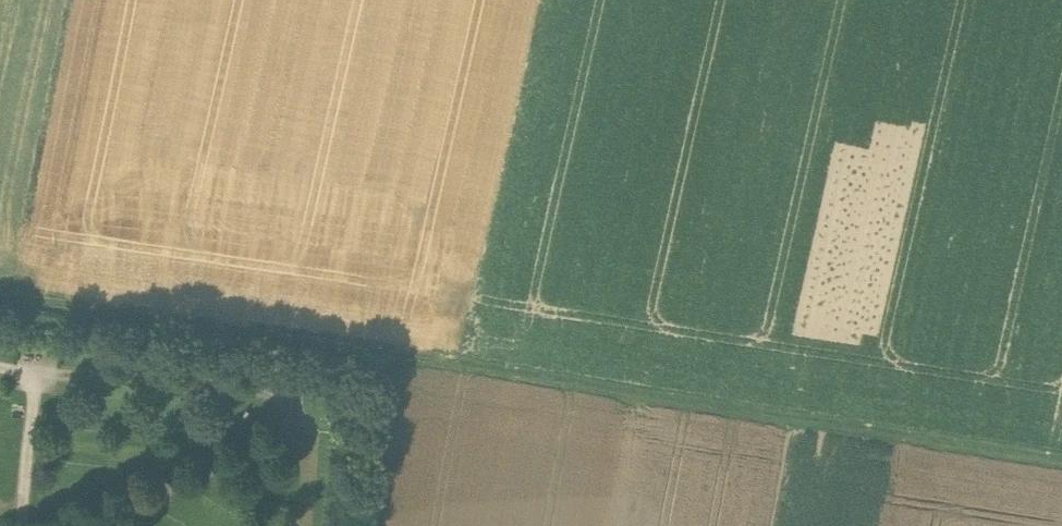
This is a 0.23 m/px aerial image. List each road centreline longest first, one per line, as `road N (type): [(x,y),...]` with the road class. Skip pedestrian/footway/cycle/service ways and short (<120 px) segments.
road 1 (track): [(0,293),(1061,460)]

